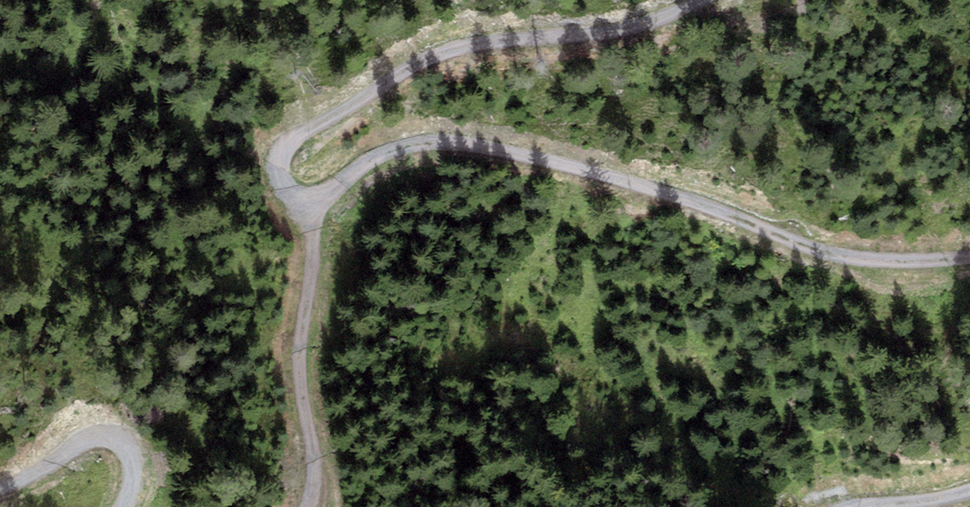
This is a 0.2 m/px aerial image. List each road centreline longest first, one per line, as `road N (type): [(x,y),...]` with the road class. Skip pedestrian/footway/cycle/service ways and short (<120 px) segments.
road 1 (track): [(314,206),(372,158),(433,142),(597,172),(841,257),(969,256)]
road 2 (track): [(705,0),(663,19),(428,58),(287,144),(278,164),(283,189),(314,206)]
road 3 (track): [(314,206),(299,348),(315,475),(308,506)]
road 4 (track): [(122,506),(131,463),(115,441),(99,438),(0,489)]

